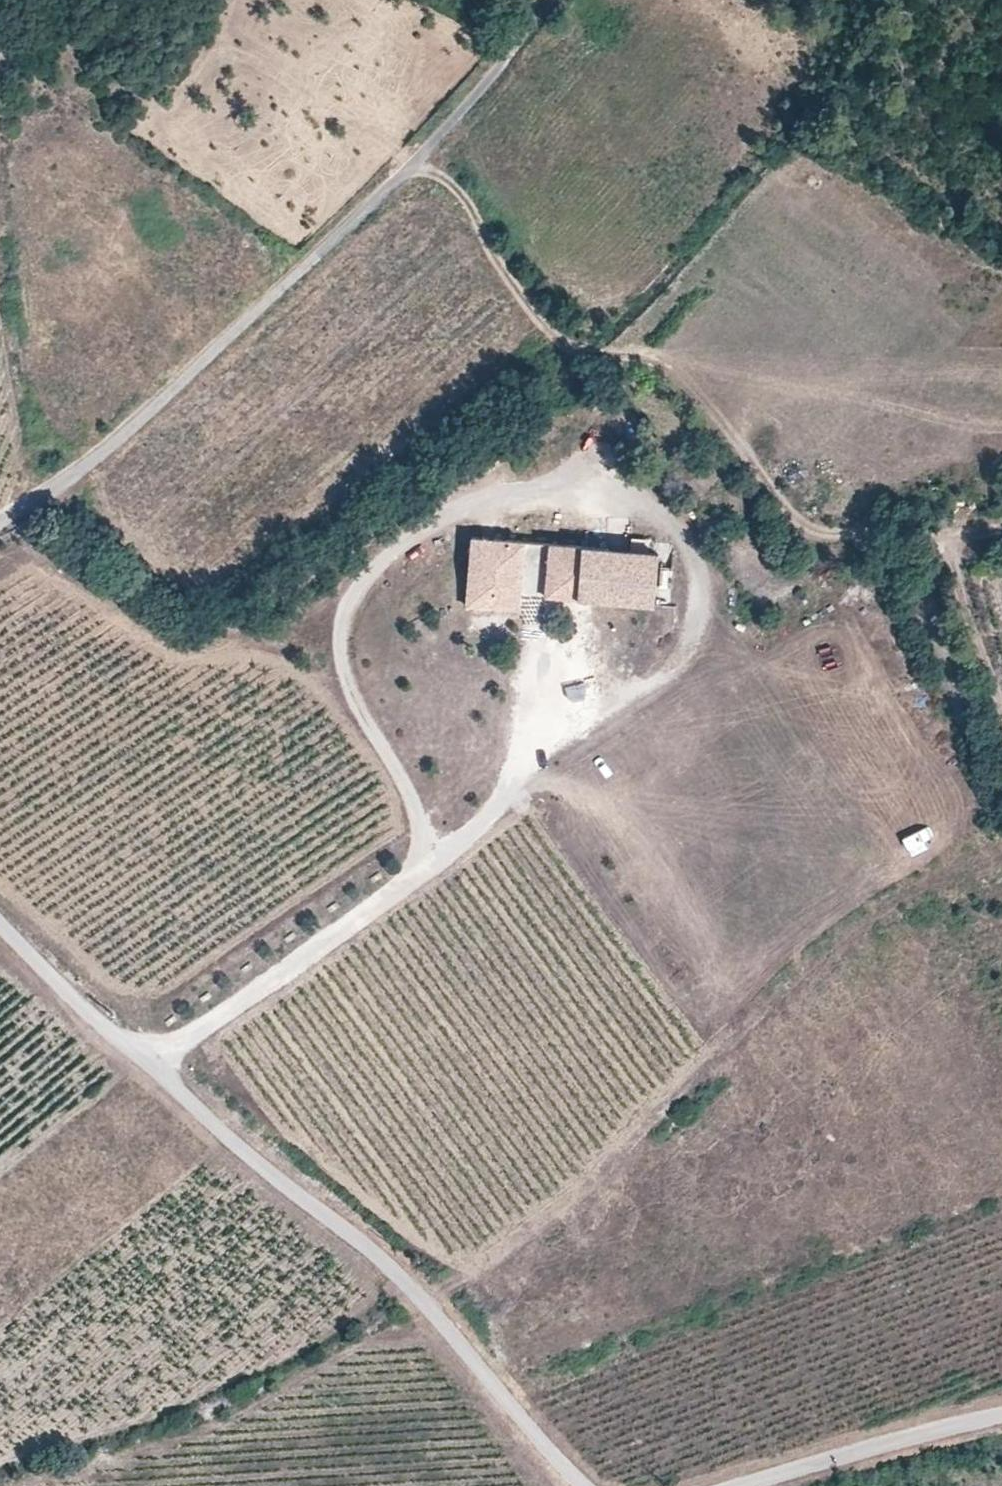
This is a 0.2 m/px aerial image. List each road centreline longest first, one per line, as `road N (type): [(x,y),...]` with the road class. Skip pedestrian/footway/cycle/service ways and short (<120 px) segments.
road 1 (track): [(149,1063),(440,862),(520,776),(685,667),(703,582),(684,533),(644,501),(556,494),(464,503),(395,553),(356,590),(343,621),(342,668),(391,764)]
road 2 (track): [(407,168),(454,190),(513,290),(548,327),(580,342),(642,351),(682,373),(808,530),(917,534),(953,546),(1001,697)]
road 3 (unclassified): [(0,925),(270,1172),(400,1276),(589,1485)]
road 4 (unclassified): [(0,525),(128,432),(407,168),(516,47),(544,0)]
road 5 (track): [(1001,833),(792,977),(539,1227),(424,1304)]
road 6 (unclassified): [(1001,1424),(892,1441),(737,1485)]
road 7 (track): [(520,776),(583,795),(702,957)]

